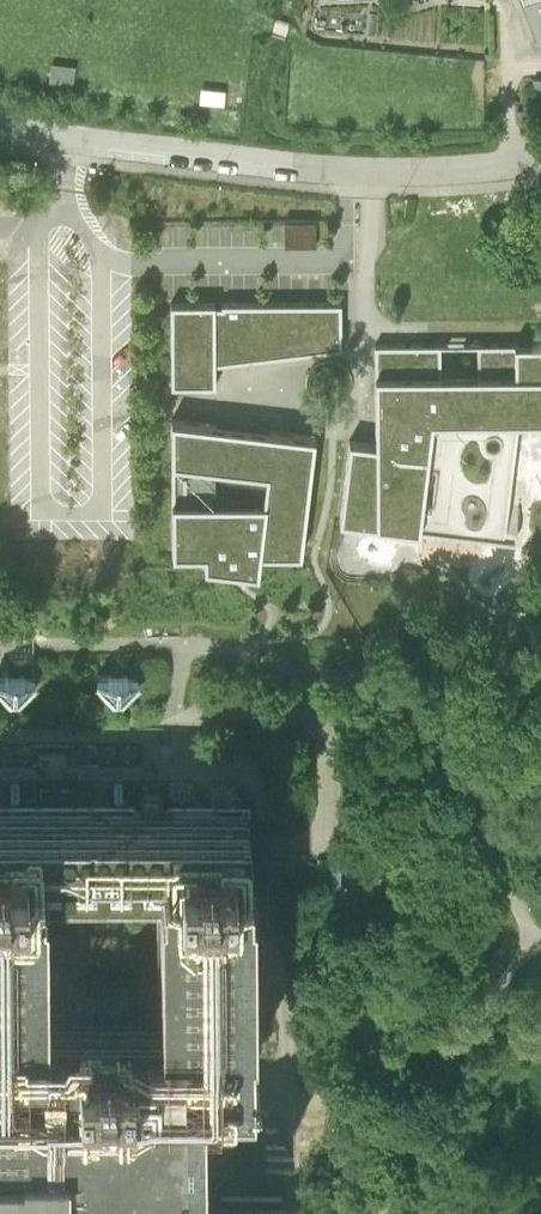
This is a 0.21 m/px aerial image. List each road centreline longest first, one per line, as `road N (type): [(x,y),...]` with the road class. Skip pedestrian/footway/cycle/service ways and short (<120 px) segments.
road 1 (unclassified): [(540,162),(373,177),(0,137)]
road 2 (track): [(509,0),(509,119),(519,166)]

